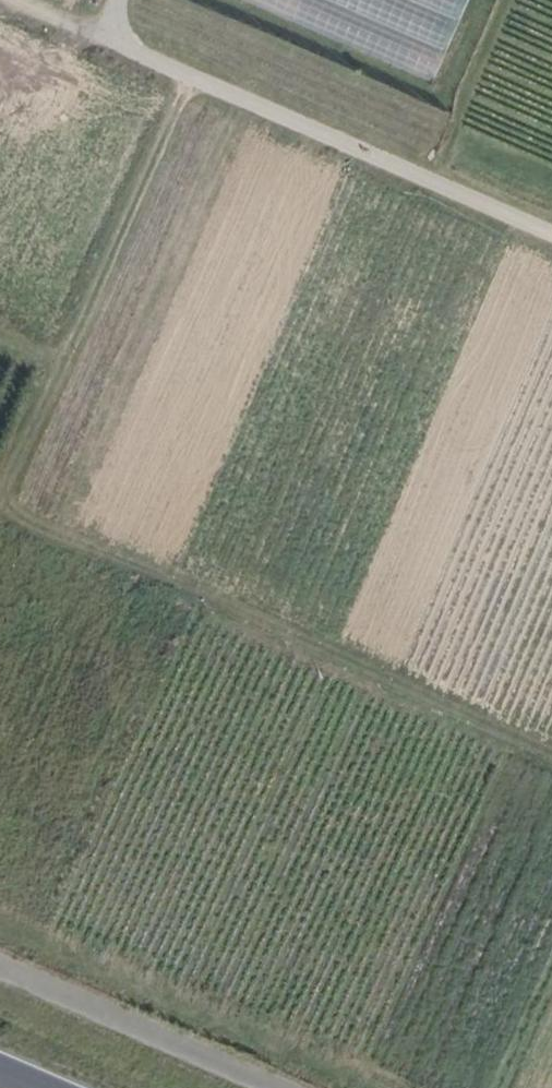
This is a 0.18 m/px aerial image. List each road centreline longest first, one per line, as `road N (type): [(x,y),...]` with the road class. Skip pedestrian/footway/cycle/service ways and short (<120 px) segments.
road 1 (track): [(551,762),(0,522)]
road 2 (track): [(551,234),(10,0)]
road 3 (track): [(387,1087),(0,919)]
road 4 (track): [(0,330),(63,358),(183,75)]
road 5 (unclassified): [(0,964),(287,1087)]
road 6 (track): [(0,505),(63,358)]

